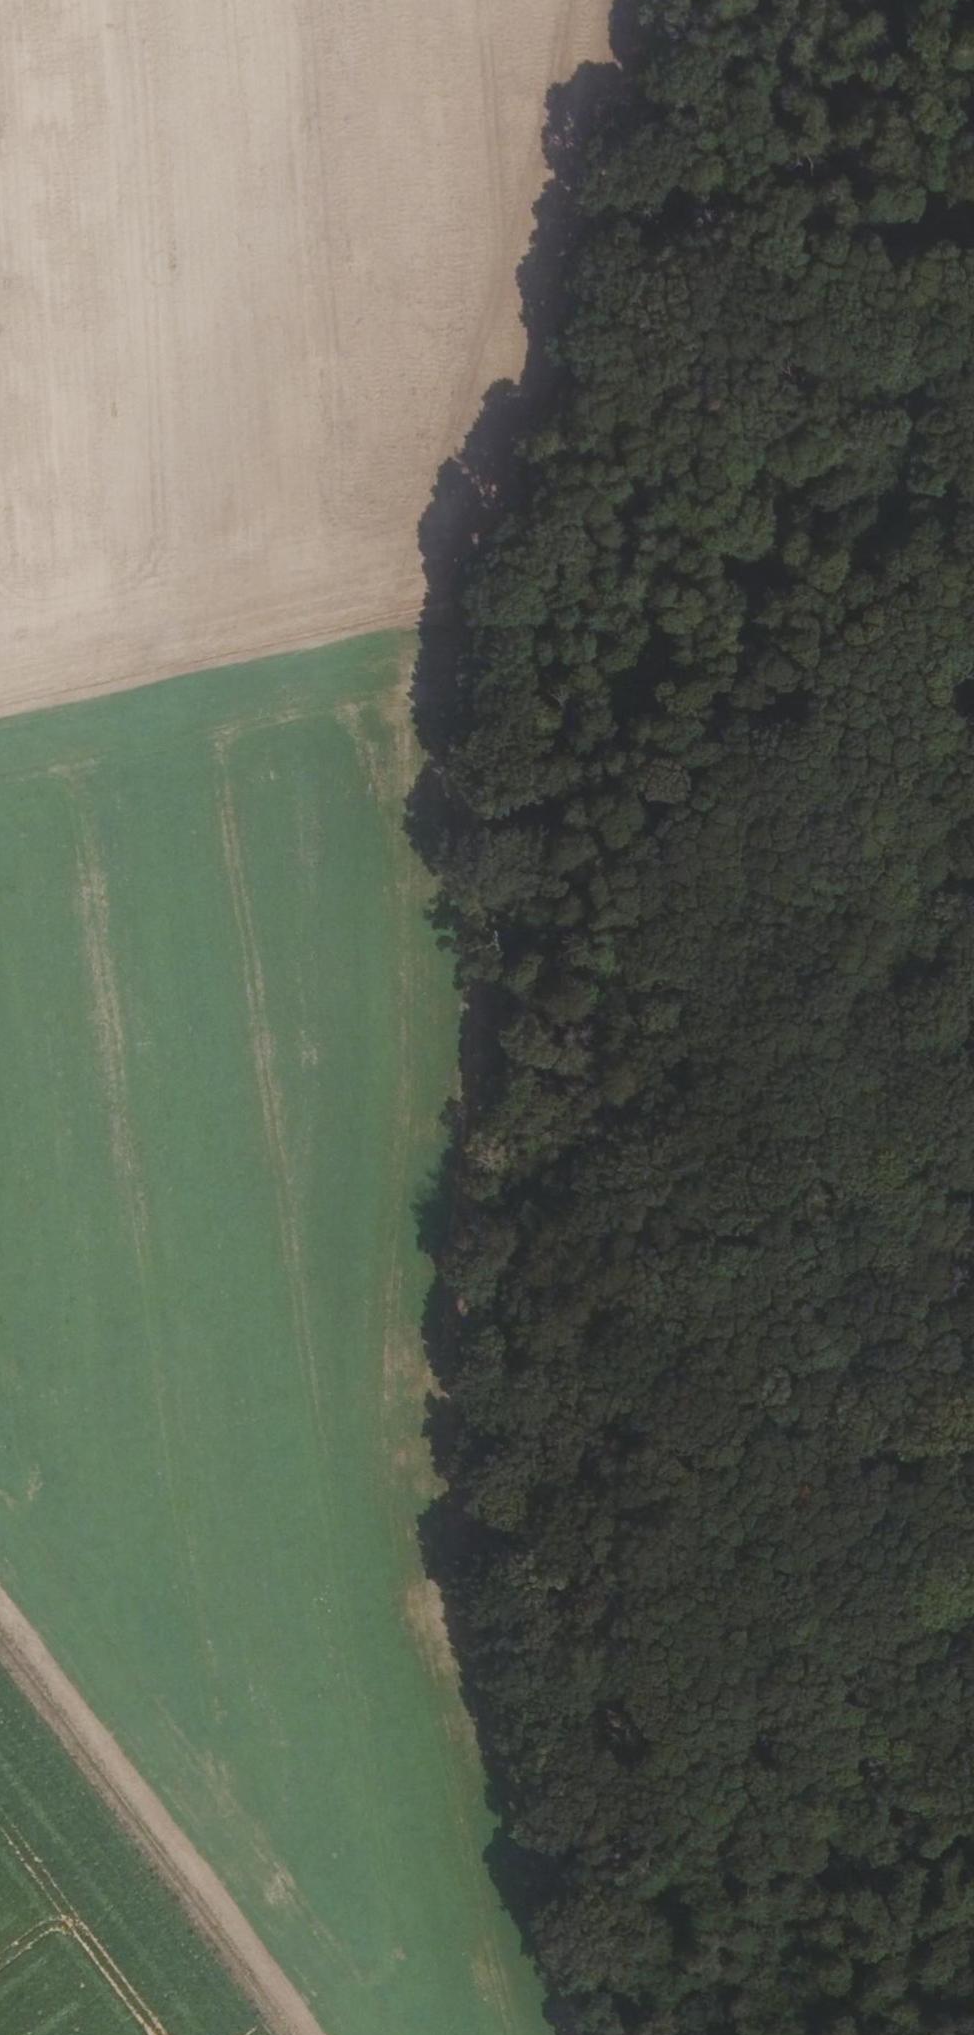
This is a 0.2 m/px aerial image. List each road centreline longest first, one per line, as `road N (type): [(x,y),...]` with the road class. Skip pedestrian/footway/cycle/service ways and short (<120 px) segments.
road 1 (track): [(0,1614),(311,2034)]

